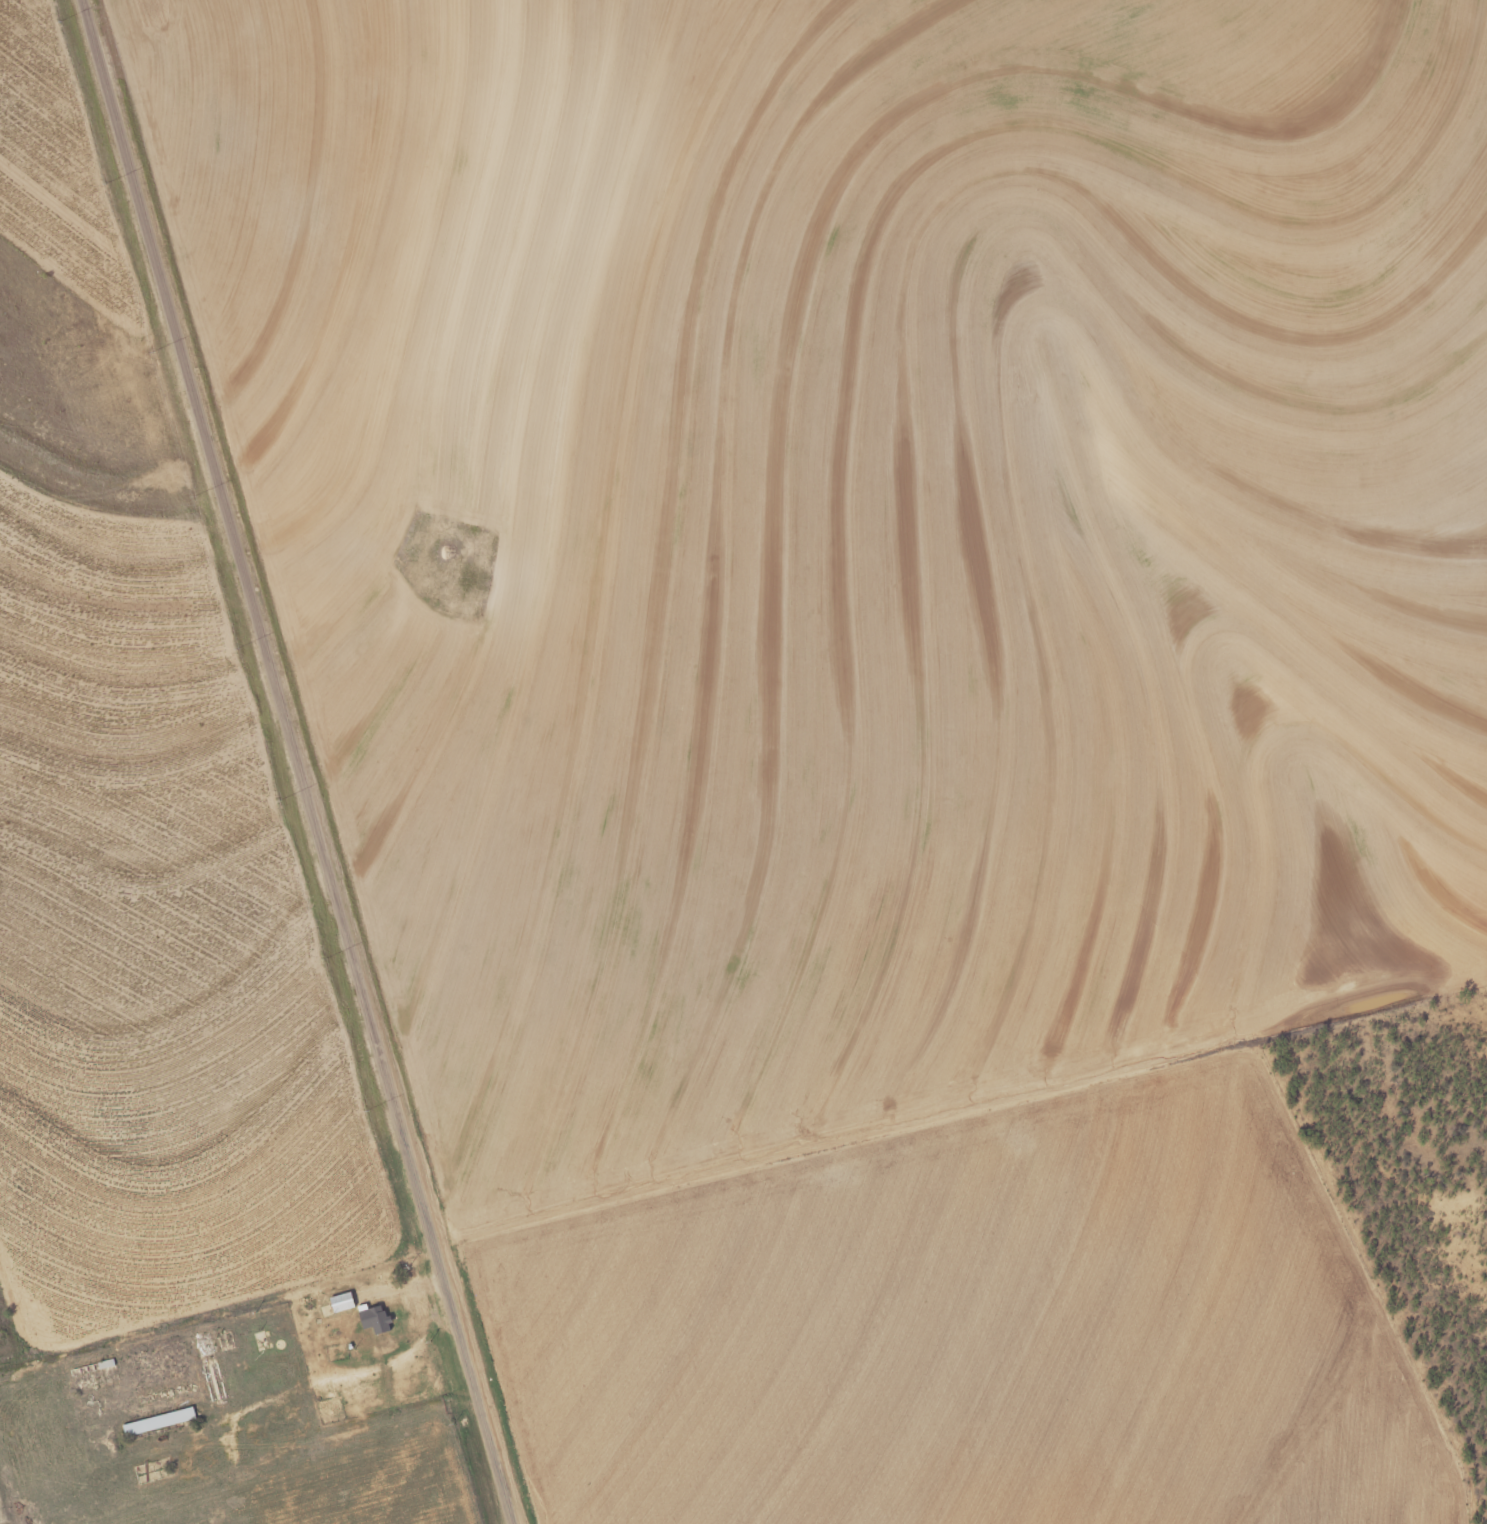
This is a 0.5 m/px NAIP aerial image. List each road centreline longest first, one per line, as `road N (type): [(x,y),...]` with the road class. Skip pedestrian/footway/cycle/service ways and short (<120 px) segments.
road 1 (residential): [(518,1523),(87,0)]

